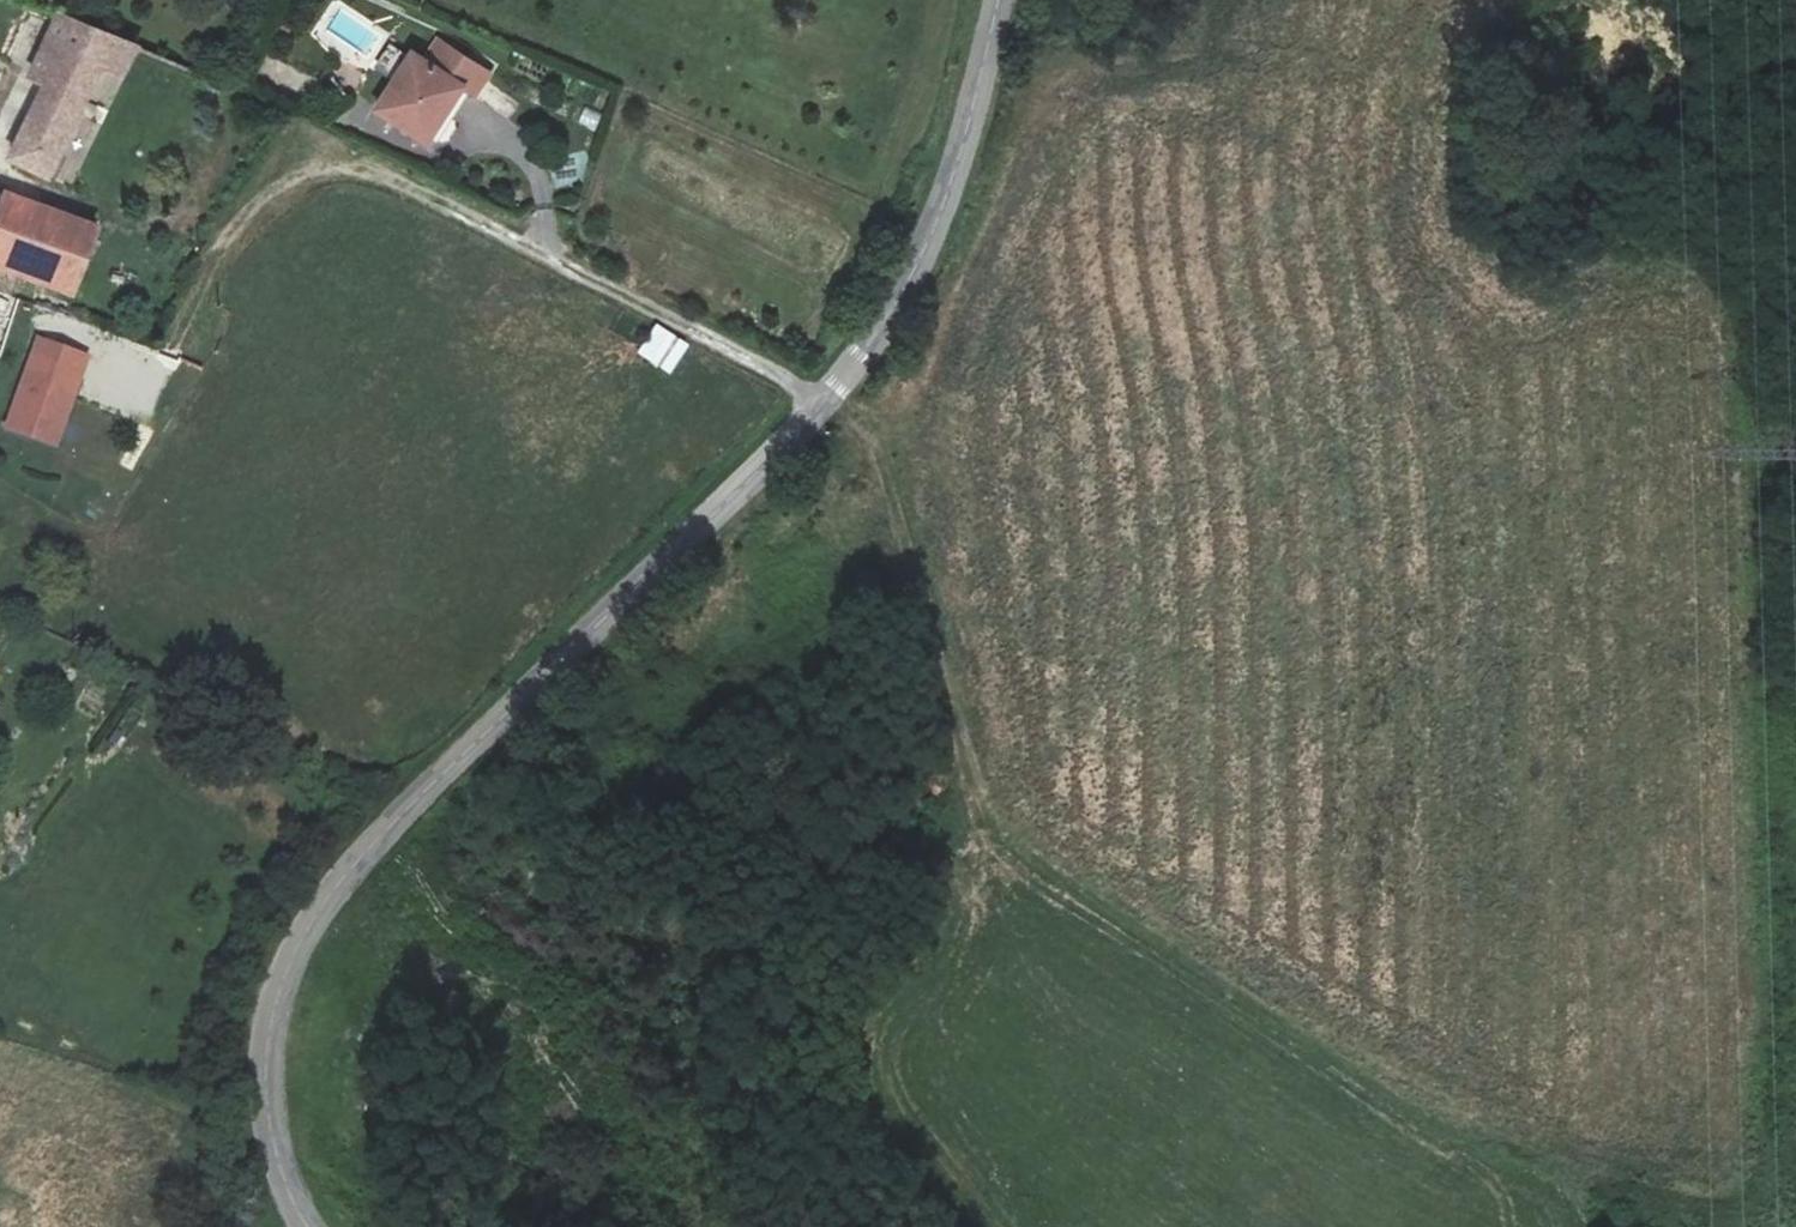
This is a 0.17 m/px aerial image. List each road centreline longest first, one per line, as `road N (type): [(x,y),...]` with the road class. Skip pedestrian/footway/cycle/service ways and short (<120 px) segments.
road 1 (unclassified): [(308,1226),(280,1167),(266,1084),(274,1003),(293,956),(345,873),(392,823),(704,521),(883,331),(944,207),(999,0)]

